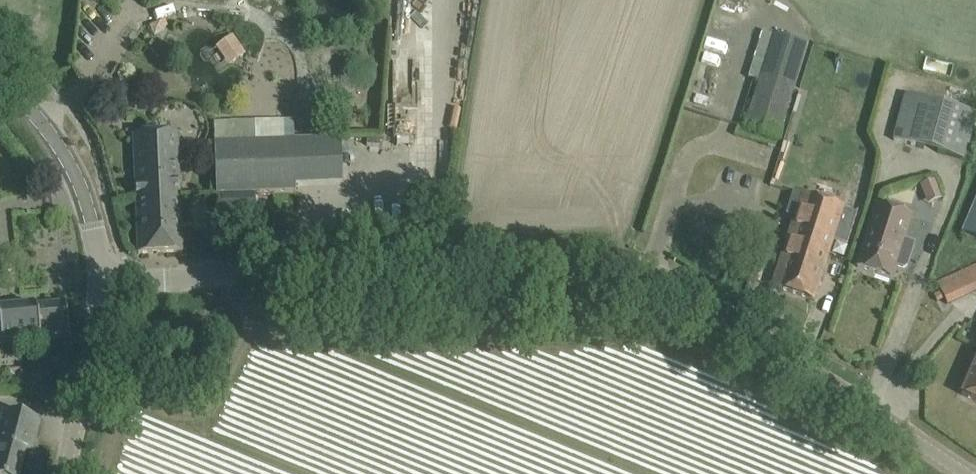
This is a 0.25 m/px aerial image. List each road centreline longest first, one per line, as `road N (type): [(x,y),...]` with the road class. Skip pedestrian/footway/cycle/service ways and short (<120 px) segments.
road 1 (tertiary): [(969,473),(695,293),(607,262),(262,266),(98,284)]
road 2 (tertiary): [(98,284),(82,192),(62,153),(0,81)]
road 3 (tertiary): [(63,473),(97,327),(98,284)]

